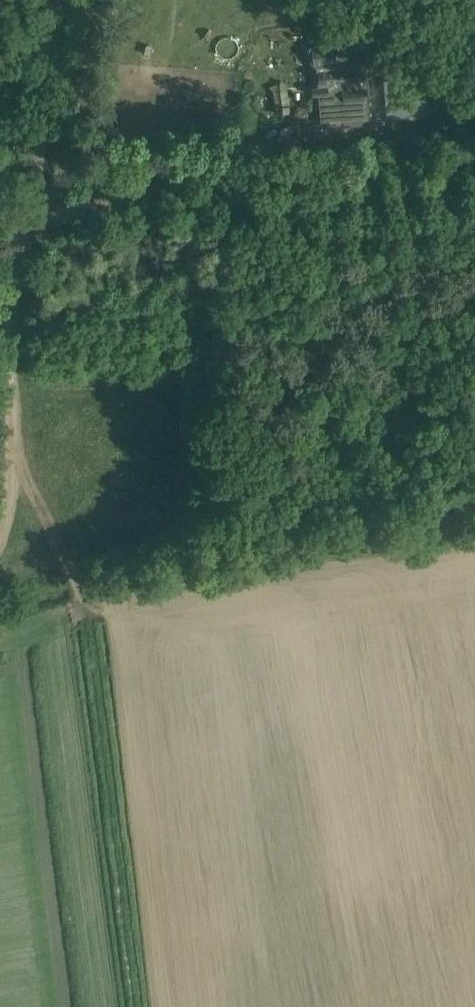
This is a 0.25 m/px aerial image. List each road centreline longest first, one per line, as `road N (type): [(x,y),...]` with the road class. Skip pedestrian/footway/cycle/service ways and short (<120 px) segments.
road 1 (unclassified): [(474,183),(31,218)]
road 2 (track): [(0,522),(9,358),(31,218),(0,221)]
road 3 (track): [(31,218),(55,0)]

